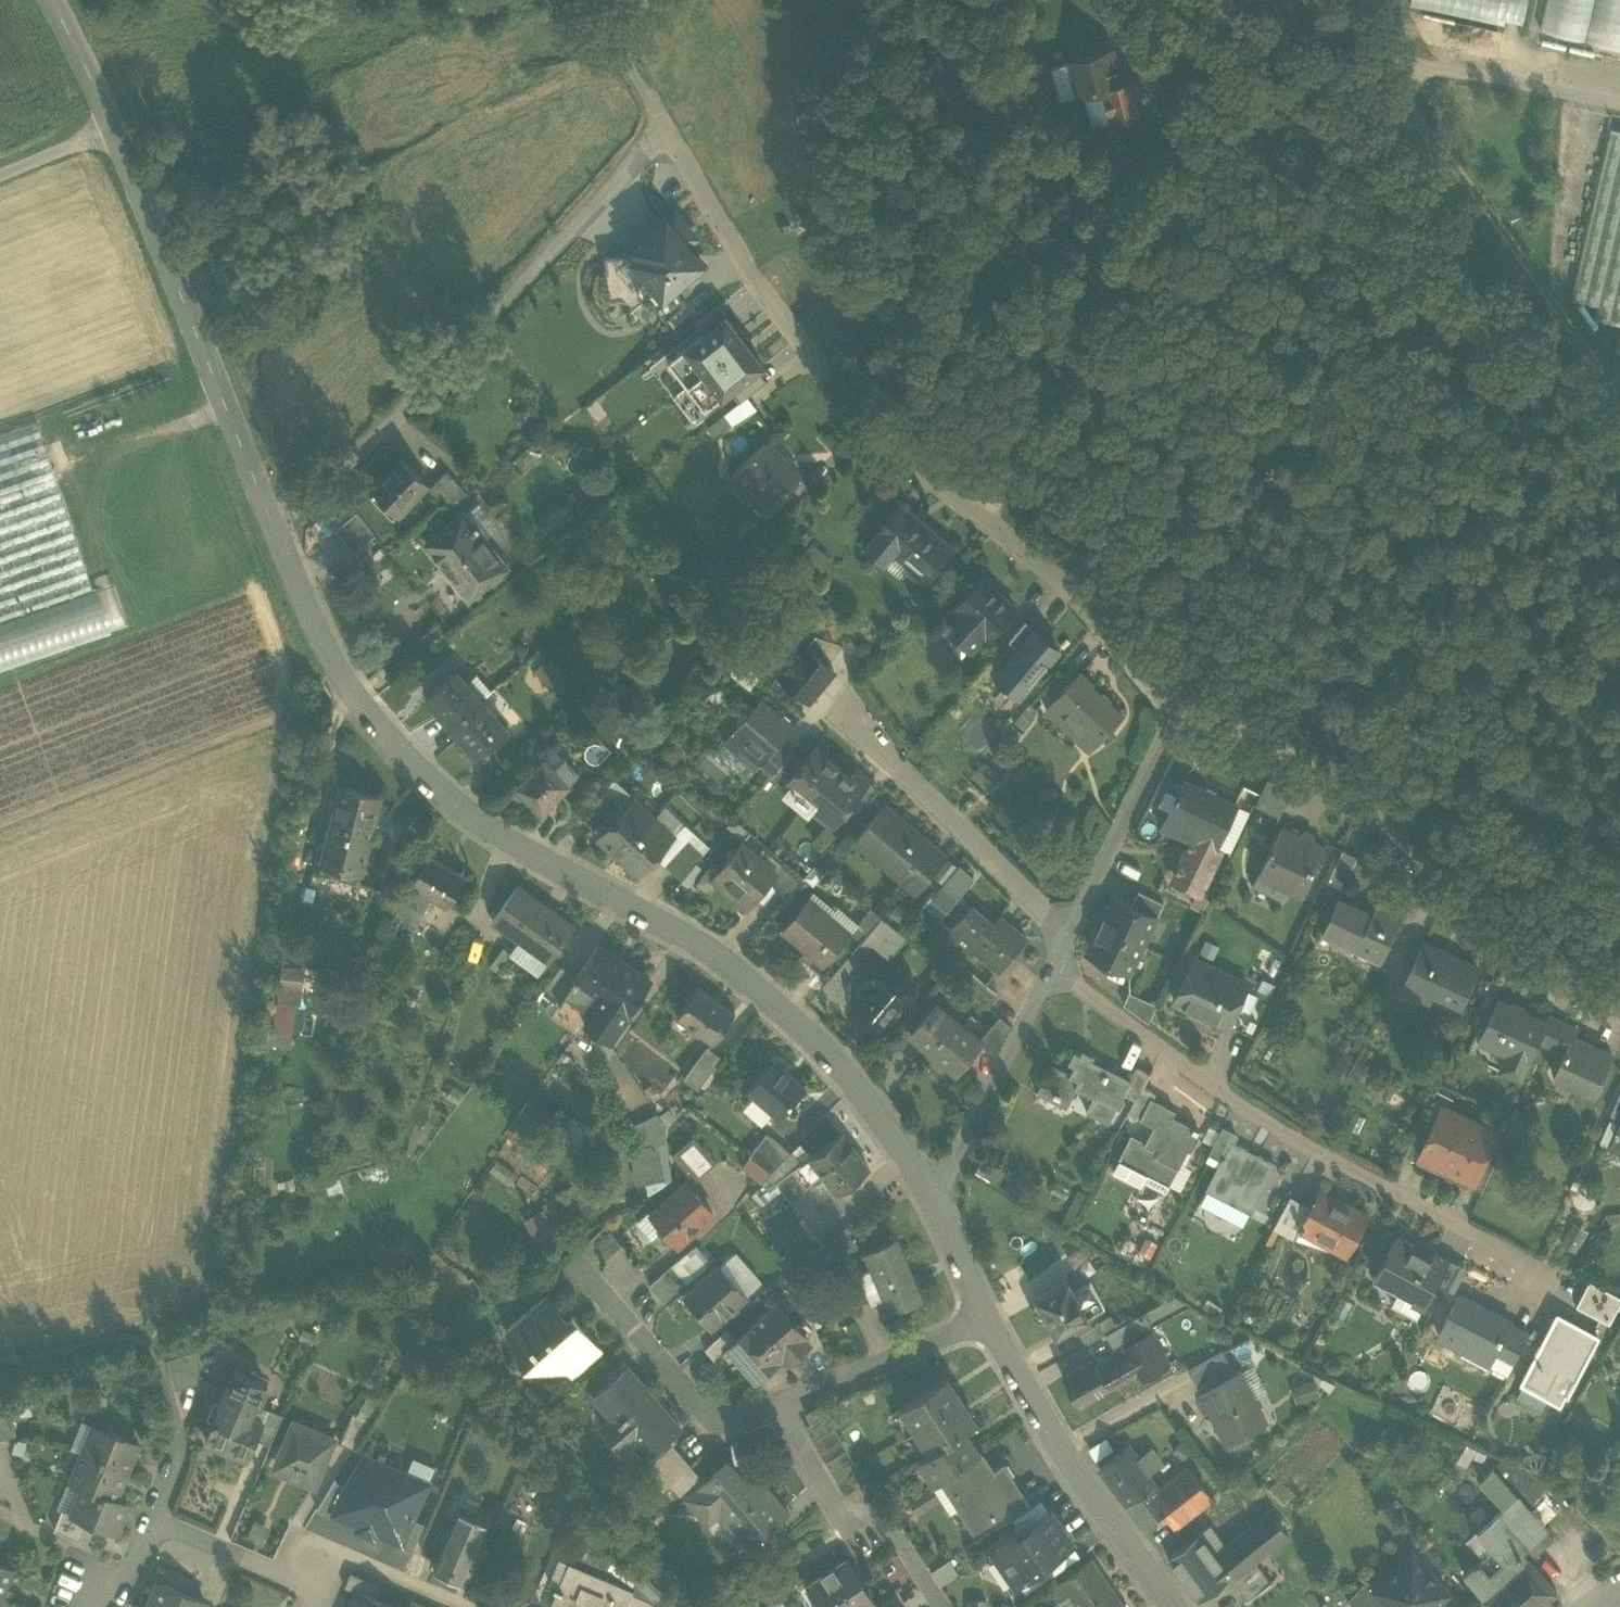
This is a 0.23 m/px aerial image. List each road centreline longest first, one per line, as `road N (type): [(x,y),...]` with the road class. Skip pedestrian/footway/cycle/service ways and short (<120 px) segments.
road 1 (residential): [(932,1196),(851,1075),(708,941),(569,872),(443,791),(365,707),(302,606),(275,537)]
road 2 (residential): [(665,129),(758,284),(871,428),(1063,576),(1179,705)]
road 3 (residential): [(1549,1272),(1314,1150),(1053,965)]
road 4 (unclassified): [(275,537),(55,0)]
road 5 (residential): [(665,129),(275,537)]
road 6 (residential): [(1179,705),(1366,803),(1437,885),(1619,1009)]
road 7 (track): [(1386,0),(1411,57),(1558,304),(1619,393)]
road 8 (residential): [(1176,1606),(1086,1486),(988,1315)]
road 9 (residential): [(1067,930),(847,700)]
road 10 (residential): [(946,1606),(875,1503),(852,1510),(833,1499),(776,1400)]
road 11 (residential): [(776,1400),(717,1421),(580,1262)]
road 12 (residential): [(932,1196),(1053,965)]
road 13 (residential): [(1067,930),(1179,705)]
road 14 (residential): [(988,1315),(776,1400)]
road 15 (residential): [(160,1516),(322,1581),(368,1555)]
road 16 (residential): [(1411,57),(1619,103)]
road 17 (residential): [(160,1516),(183,1441),(162,1364)]
road 18 (residential): [(664,0),(624,28),(665,129)]
road 19 (residential): [(988,1315),(932,1196)]

